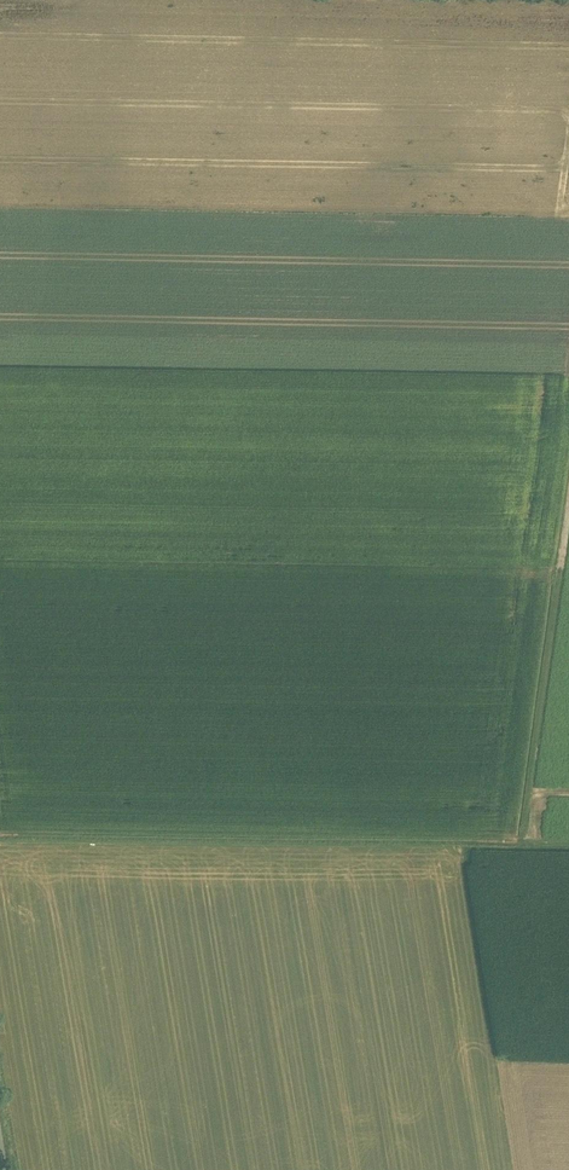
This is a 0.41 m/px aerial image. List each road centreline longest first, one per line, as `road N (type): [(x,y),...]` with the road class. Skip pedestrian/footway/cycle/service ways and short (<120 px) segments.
road 1 (track): [(0,835),(568,849)]
road 2 (track): [(521,848),(568,524)]

